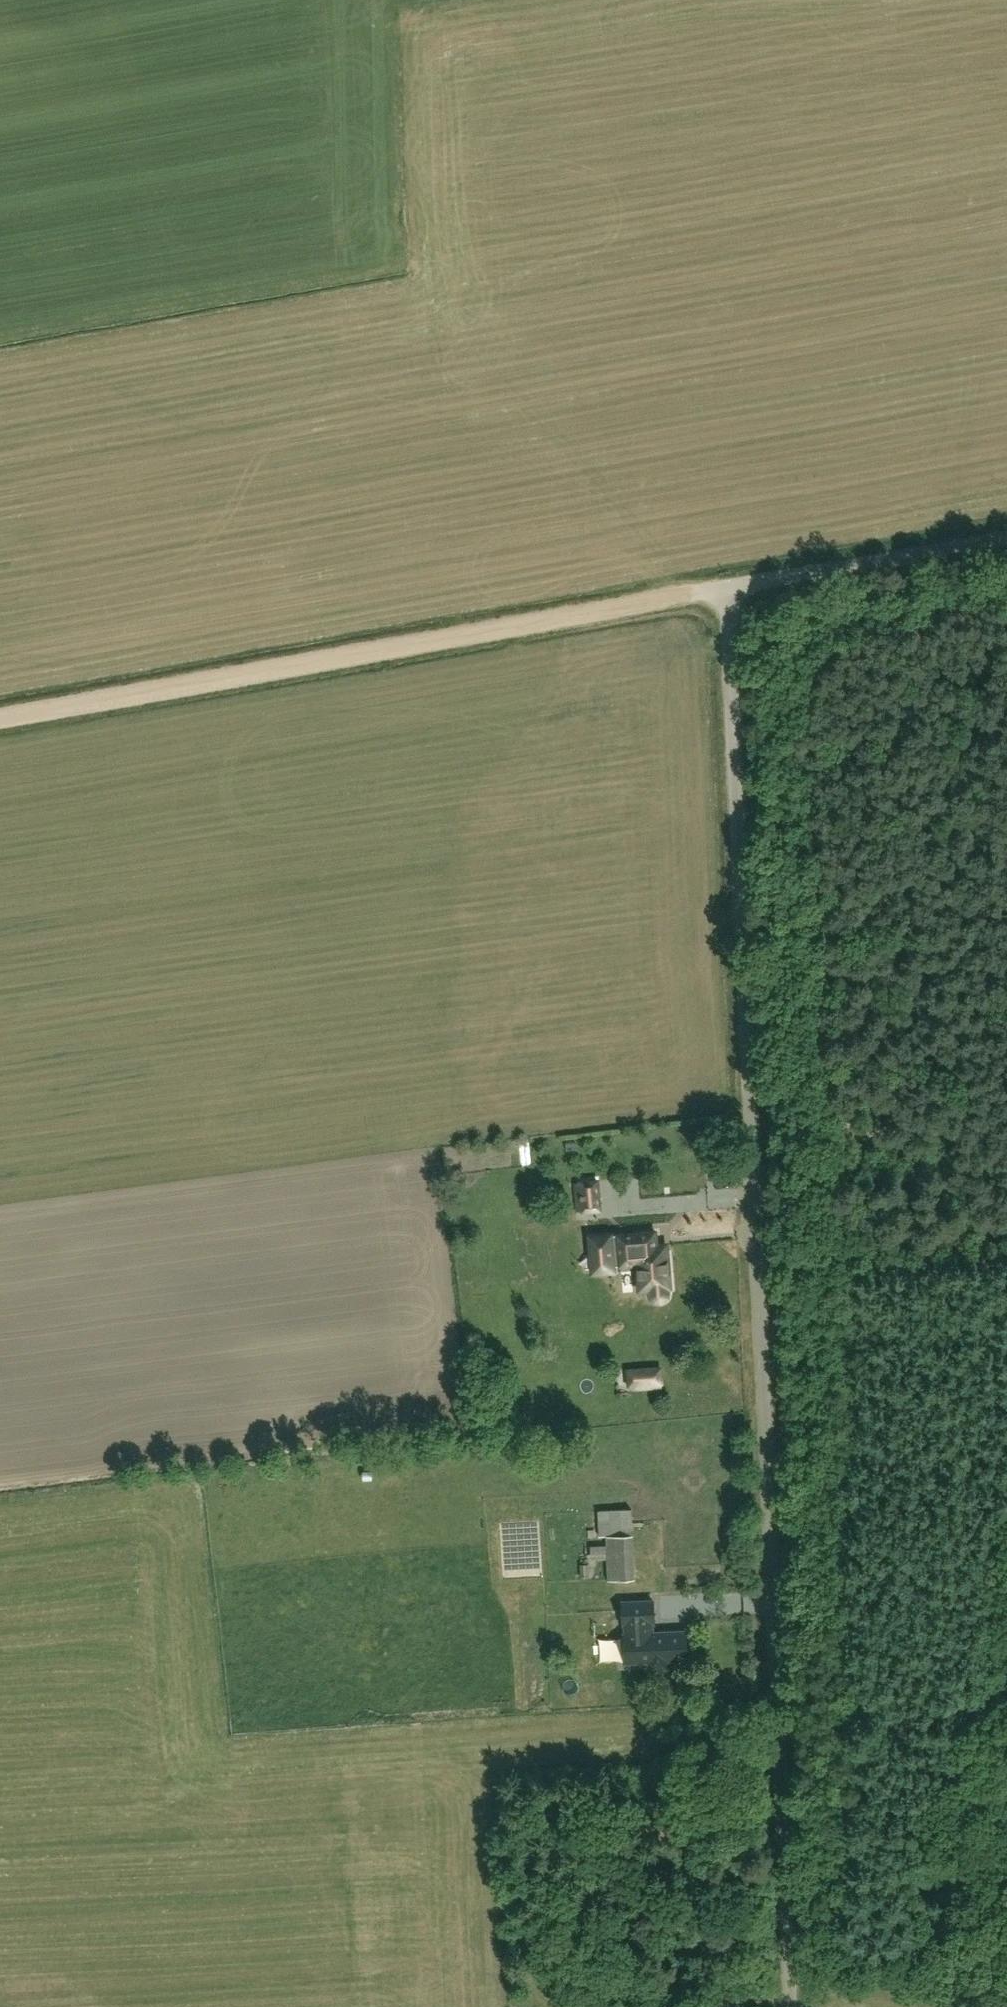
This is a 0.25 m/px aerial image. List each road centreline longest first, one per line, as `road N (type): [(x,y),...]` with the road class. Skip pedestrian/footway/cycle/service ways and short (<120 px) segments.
road 1 (unclassified): [(792,2006),(725,590),(1006,537)]
road 2 (track): [(0,718),(725,590)]

